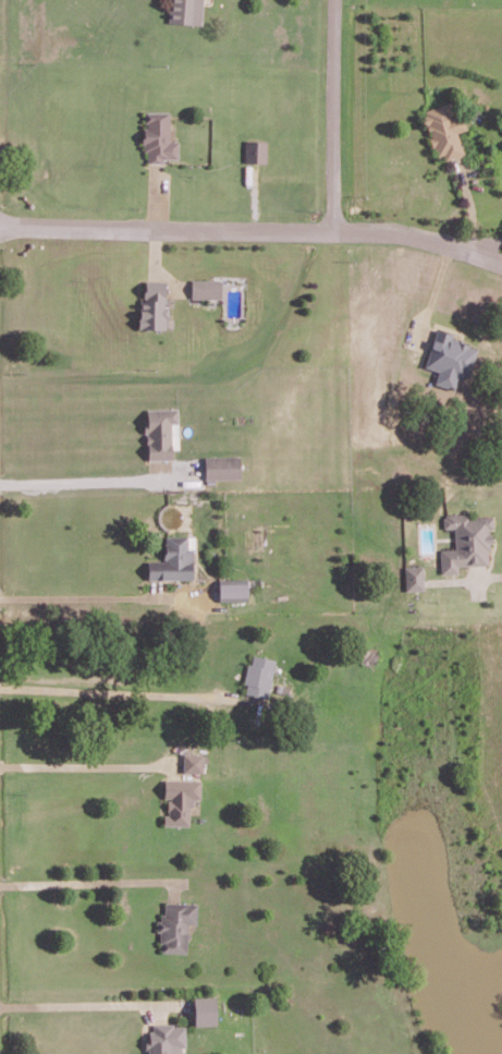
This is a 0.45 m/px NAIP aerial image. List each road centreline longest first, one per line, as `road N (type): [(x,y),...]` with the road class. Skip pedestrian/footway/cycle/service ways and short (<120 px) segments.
road 1 (residential): [(0,225),(333,233),(440,243),(501,263)]
road 2 (residential): [(333,233),(335,0)]

